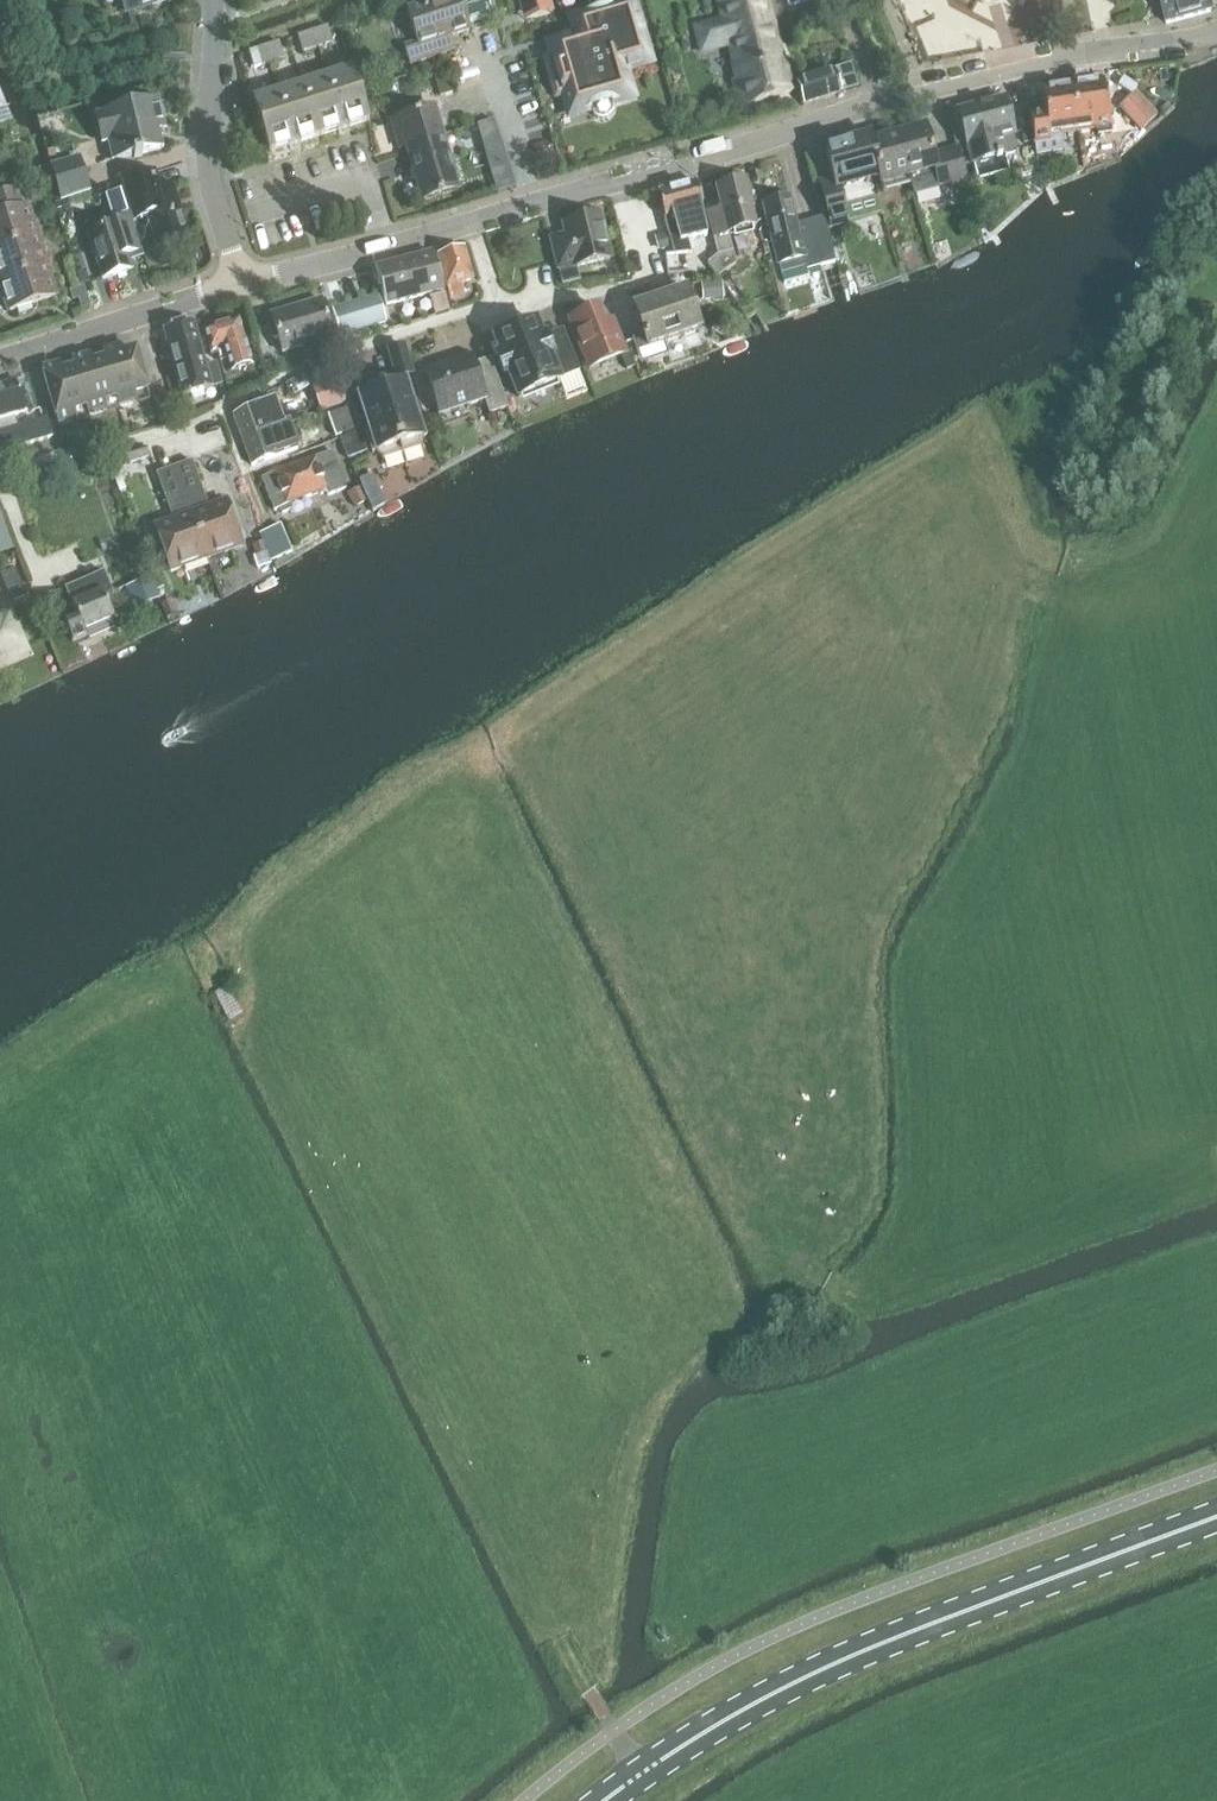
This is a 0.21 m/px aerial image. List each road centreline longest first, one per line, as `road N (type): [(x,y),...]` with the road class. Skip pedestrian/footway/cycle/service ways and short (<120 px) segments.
road 1 (tertiary): [(1216,30),(926,93),(535,203)]
road 2 (secondary): [(604,1800),(704,1731),(853,1655),(1216,1516)]
road 3 (residential): [(251,284),(208,143),(215,0)]
road 4 (unclassified): [(473,222),(496,303),(688,279)]
road 5 (tertiary): [(251,284),(0,360)]
road 6 (tertiary): [(473,222),(251,284)]
road 7 (track): [(555,1634),(643,1772)]
road 8 (unclassified): [(535,203),(490,56)]

